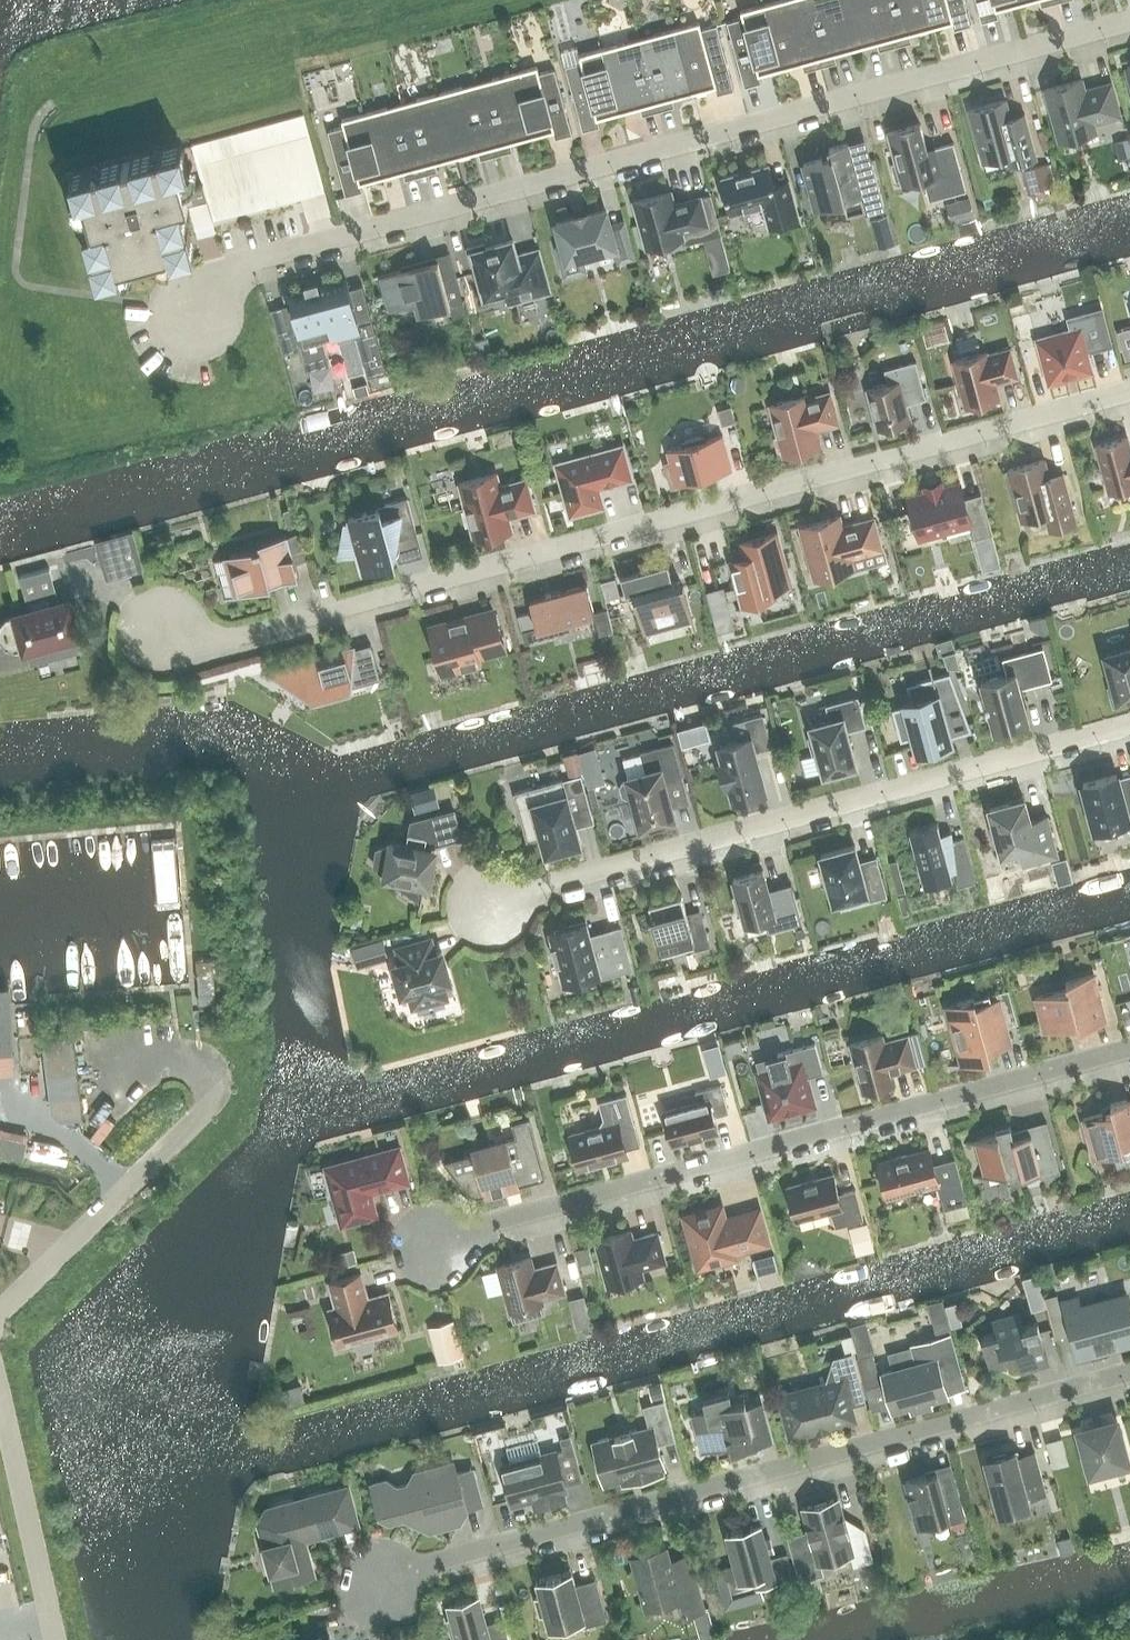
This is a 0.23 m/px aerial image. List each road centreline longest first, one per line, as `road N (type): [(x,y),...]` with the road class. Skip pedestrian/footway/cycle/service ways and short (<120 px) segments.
road 1 (residential): [(1129,392),(230,637),(163,629)]
road 2 (residential): [(1129,21),(259,259),(227,274),(197,314)]
road 3 (residential): [(1129,1374),(419,1566),(383,1583)]
road 4 (residential): [(1129,1049),(490,1222),(437,1245)]
road 5 (residential): [(1129,726),(491,905)]
road 6 (unclassified): [(0,1314),(196,1122),(213,1092),(209,1075),(186,1061),(100,1069)]
road 7 (unclassified): [(54,1639),(0,1393)]

